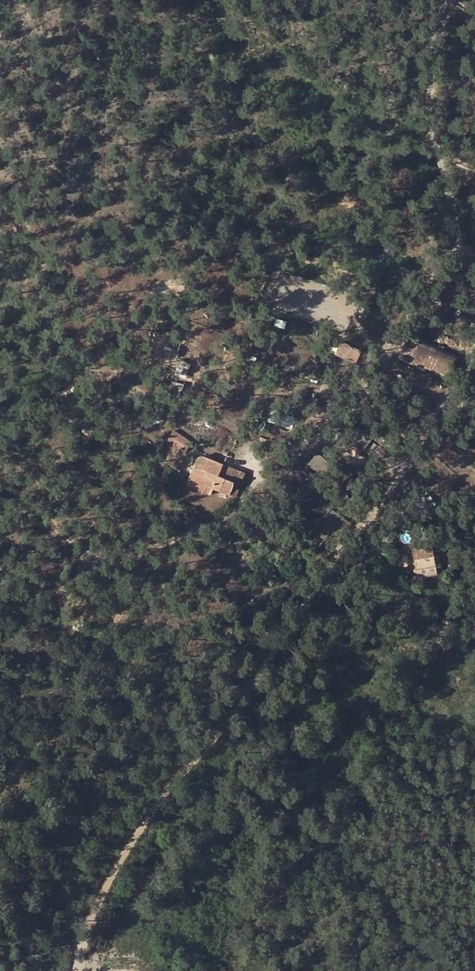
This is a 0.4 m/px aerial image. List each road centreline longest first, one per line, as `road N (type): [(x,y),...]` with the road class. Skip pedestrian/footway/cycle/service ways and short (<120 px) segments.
road 1 (track): [(85,970),(110,884),(176,777),(217,744),(265,669),(248,622),(216,605),(119,657),(113,641),(124,582),(145,555),(242,503),(272,456),(304,445),(353,409),(374,344),(460,232)]
road 2 (track): [(265,669),(392,491),(448,398)]
road 3 (unclassified): [(474,292),(430,119),(436,0)]
road 4 (track): [(0,801),(53,731),(76,675),(112,650)]

